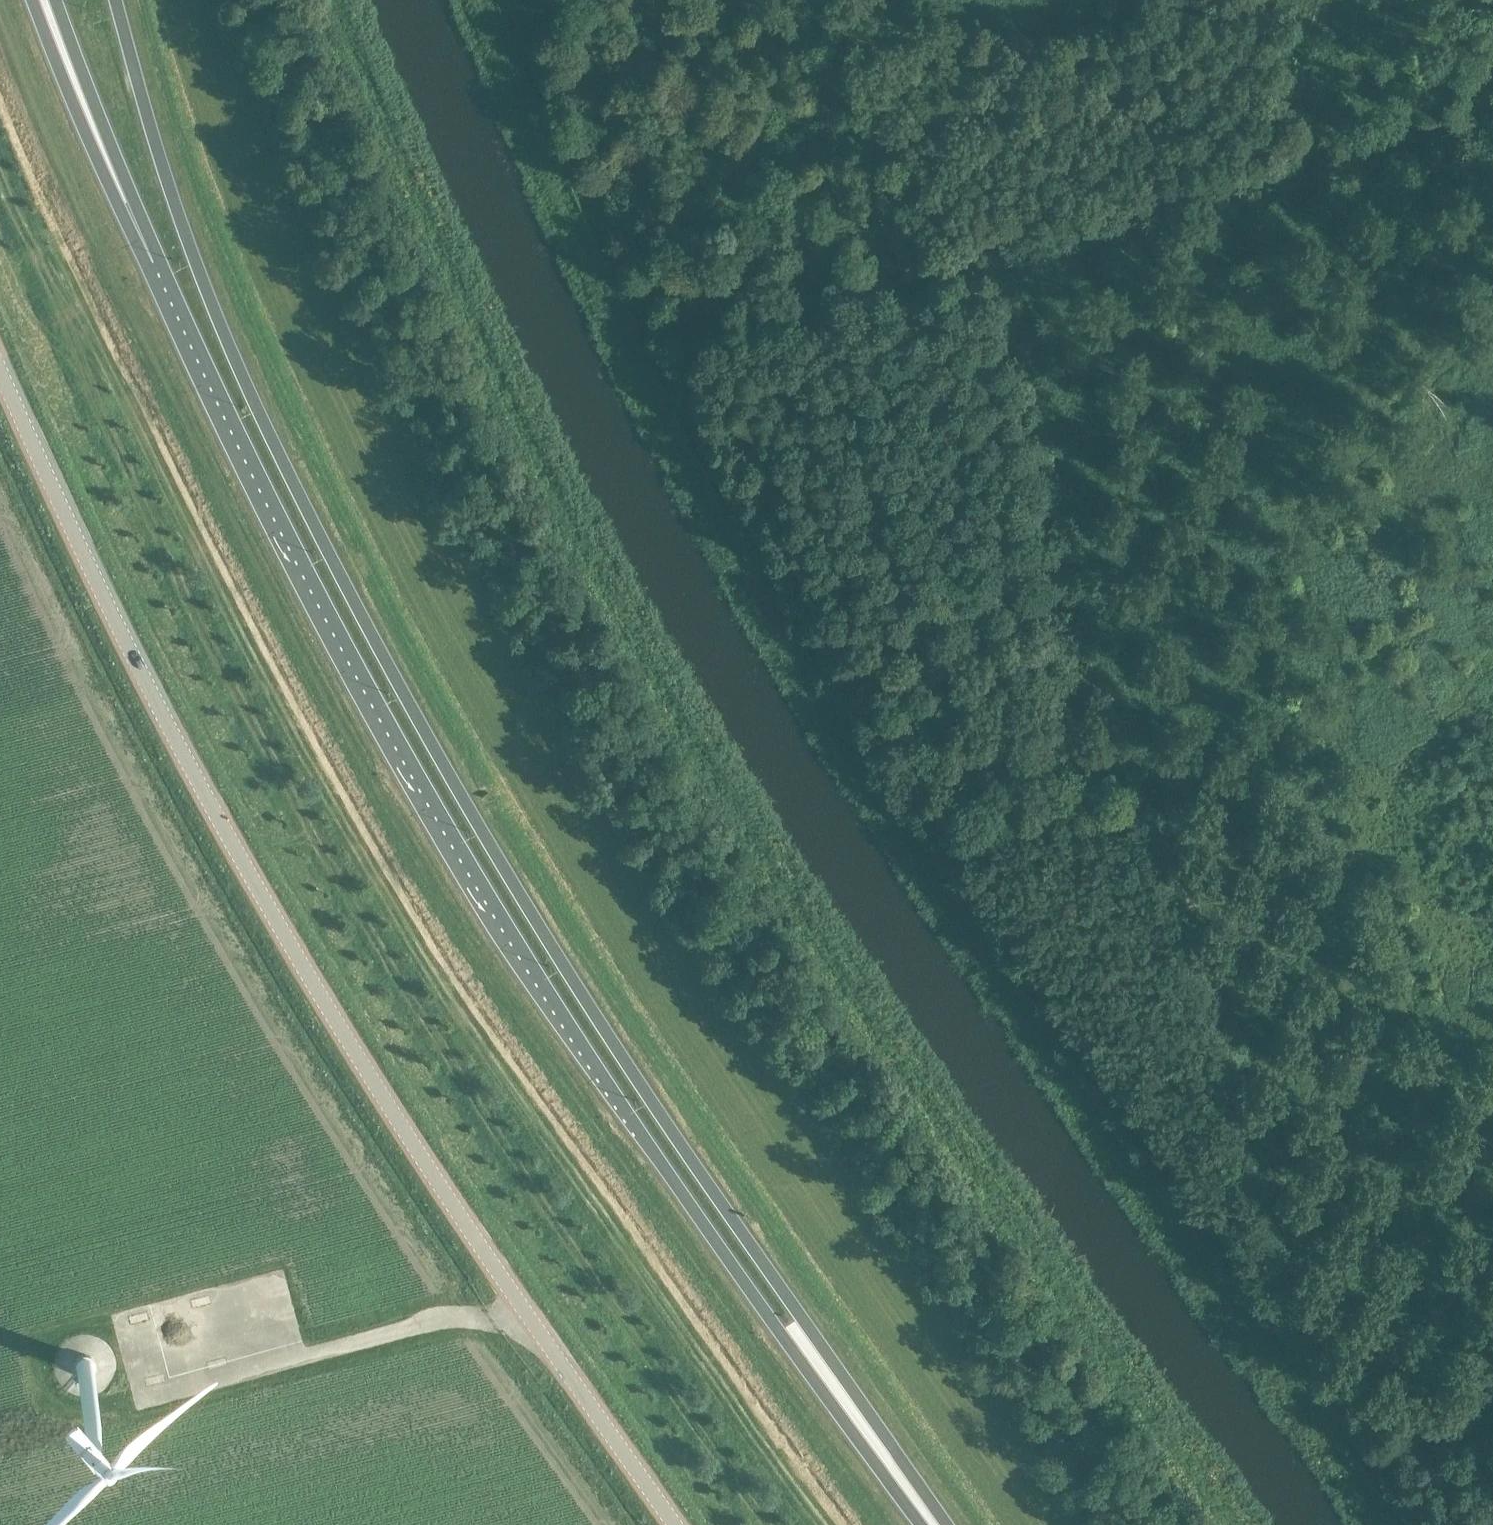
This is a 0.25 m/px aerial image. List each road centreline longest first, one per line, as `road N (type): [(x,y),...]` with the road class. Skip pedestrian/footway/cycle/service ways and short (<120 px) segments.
road 1 (track): [(1492,1397),(1337,1433),(1252,1324),(949,900),(659,401),(481,0)]
road 2 (trunk): [(44,0),(268,511),(357,679),(558,1017),(761,1306),(823,1369)]
road 3 (trunk): [(823,1369),(790,1305),(461,806),(333,572),(172,200),(114,0)]
road 4 (unclassified): [(672,1524),(270,914),(62,512),(0,368)]
road 5 (trunk): [(935,1524),(823,1369)]

